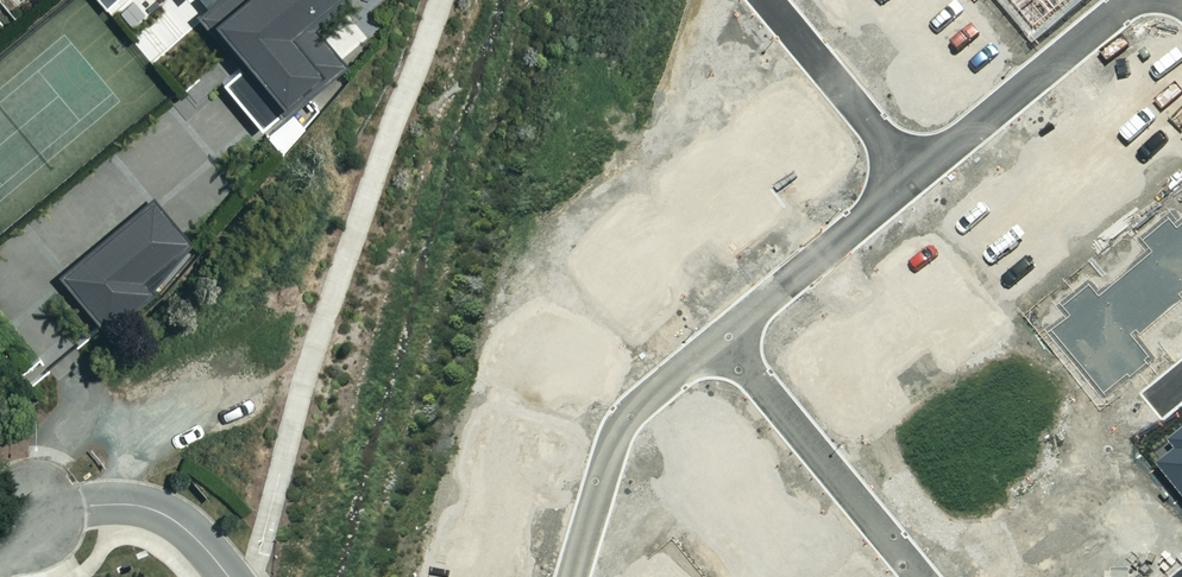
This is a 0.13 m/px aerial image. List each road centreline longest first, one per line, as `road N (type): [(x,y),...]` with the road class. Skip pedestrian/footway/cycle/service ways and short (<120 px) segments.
road 1 (residential): [(918,576),(721,337)]
road 2 (residential): [(571,576),(621,425),(721,337)]
road 3 (residential): [(915,177),(1130,0)]
road 4 (residential): [(721,337),(915,177)]
road 5 (residential): [(767,0),(915,177)]

